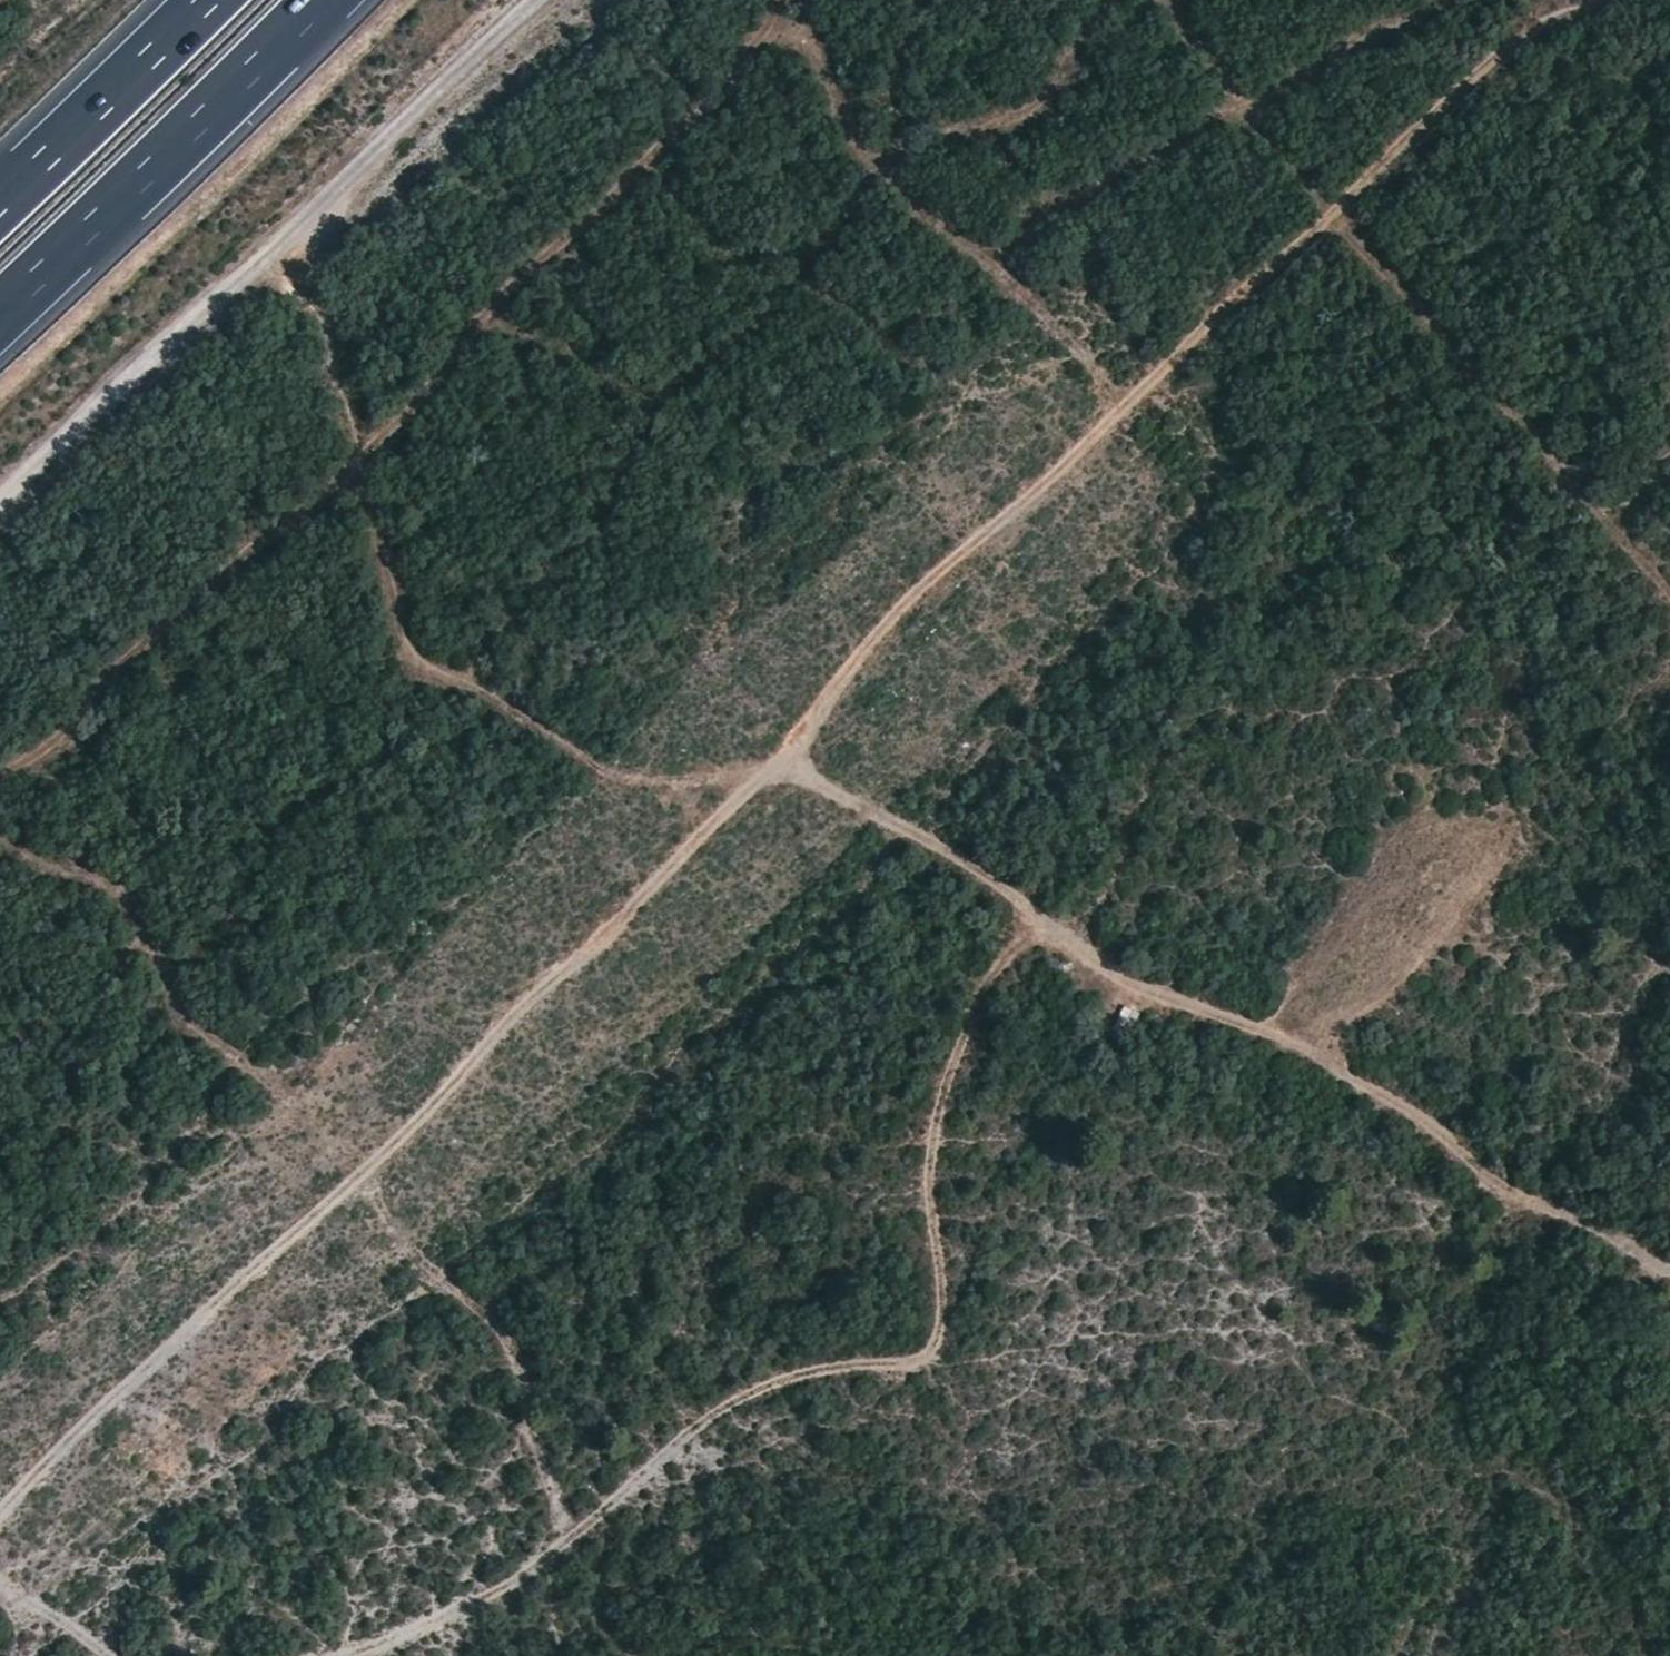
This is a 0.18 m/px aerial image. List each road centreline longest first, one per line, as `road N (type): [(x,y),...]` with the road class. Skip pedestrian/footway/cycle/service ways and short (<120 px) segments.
road 1 (track): [(1606,0),(1531,26),(937,589),(789,759),(0,1513)]
road 2 (track): [(0,521),(298,249),(551,0)]
road 3 (motorway): [(0,308),(318,0)]
road 4 (motorway): [(207,0),(0,199)]

